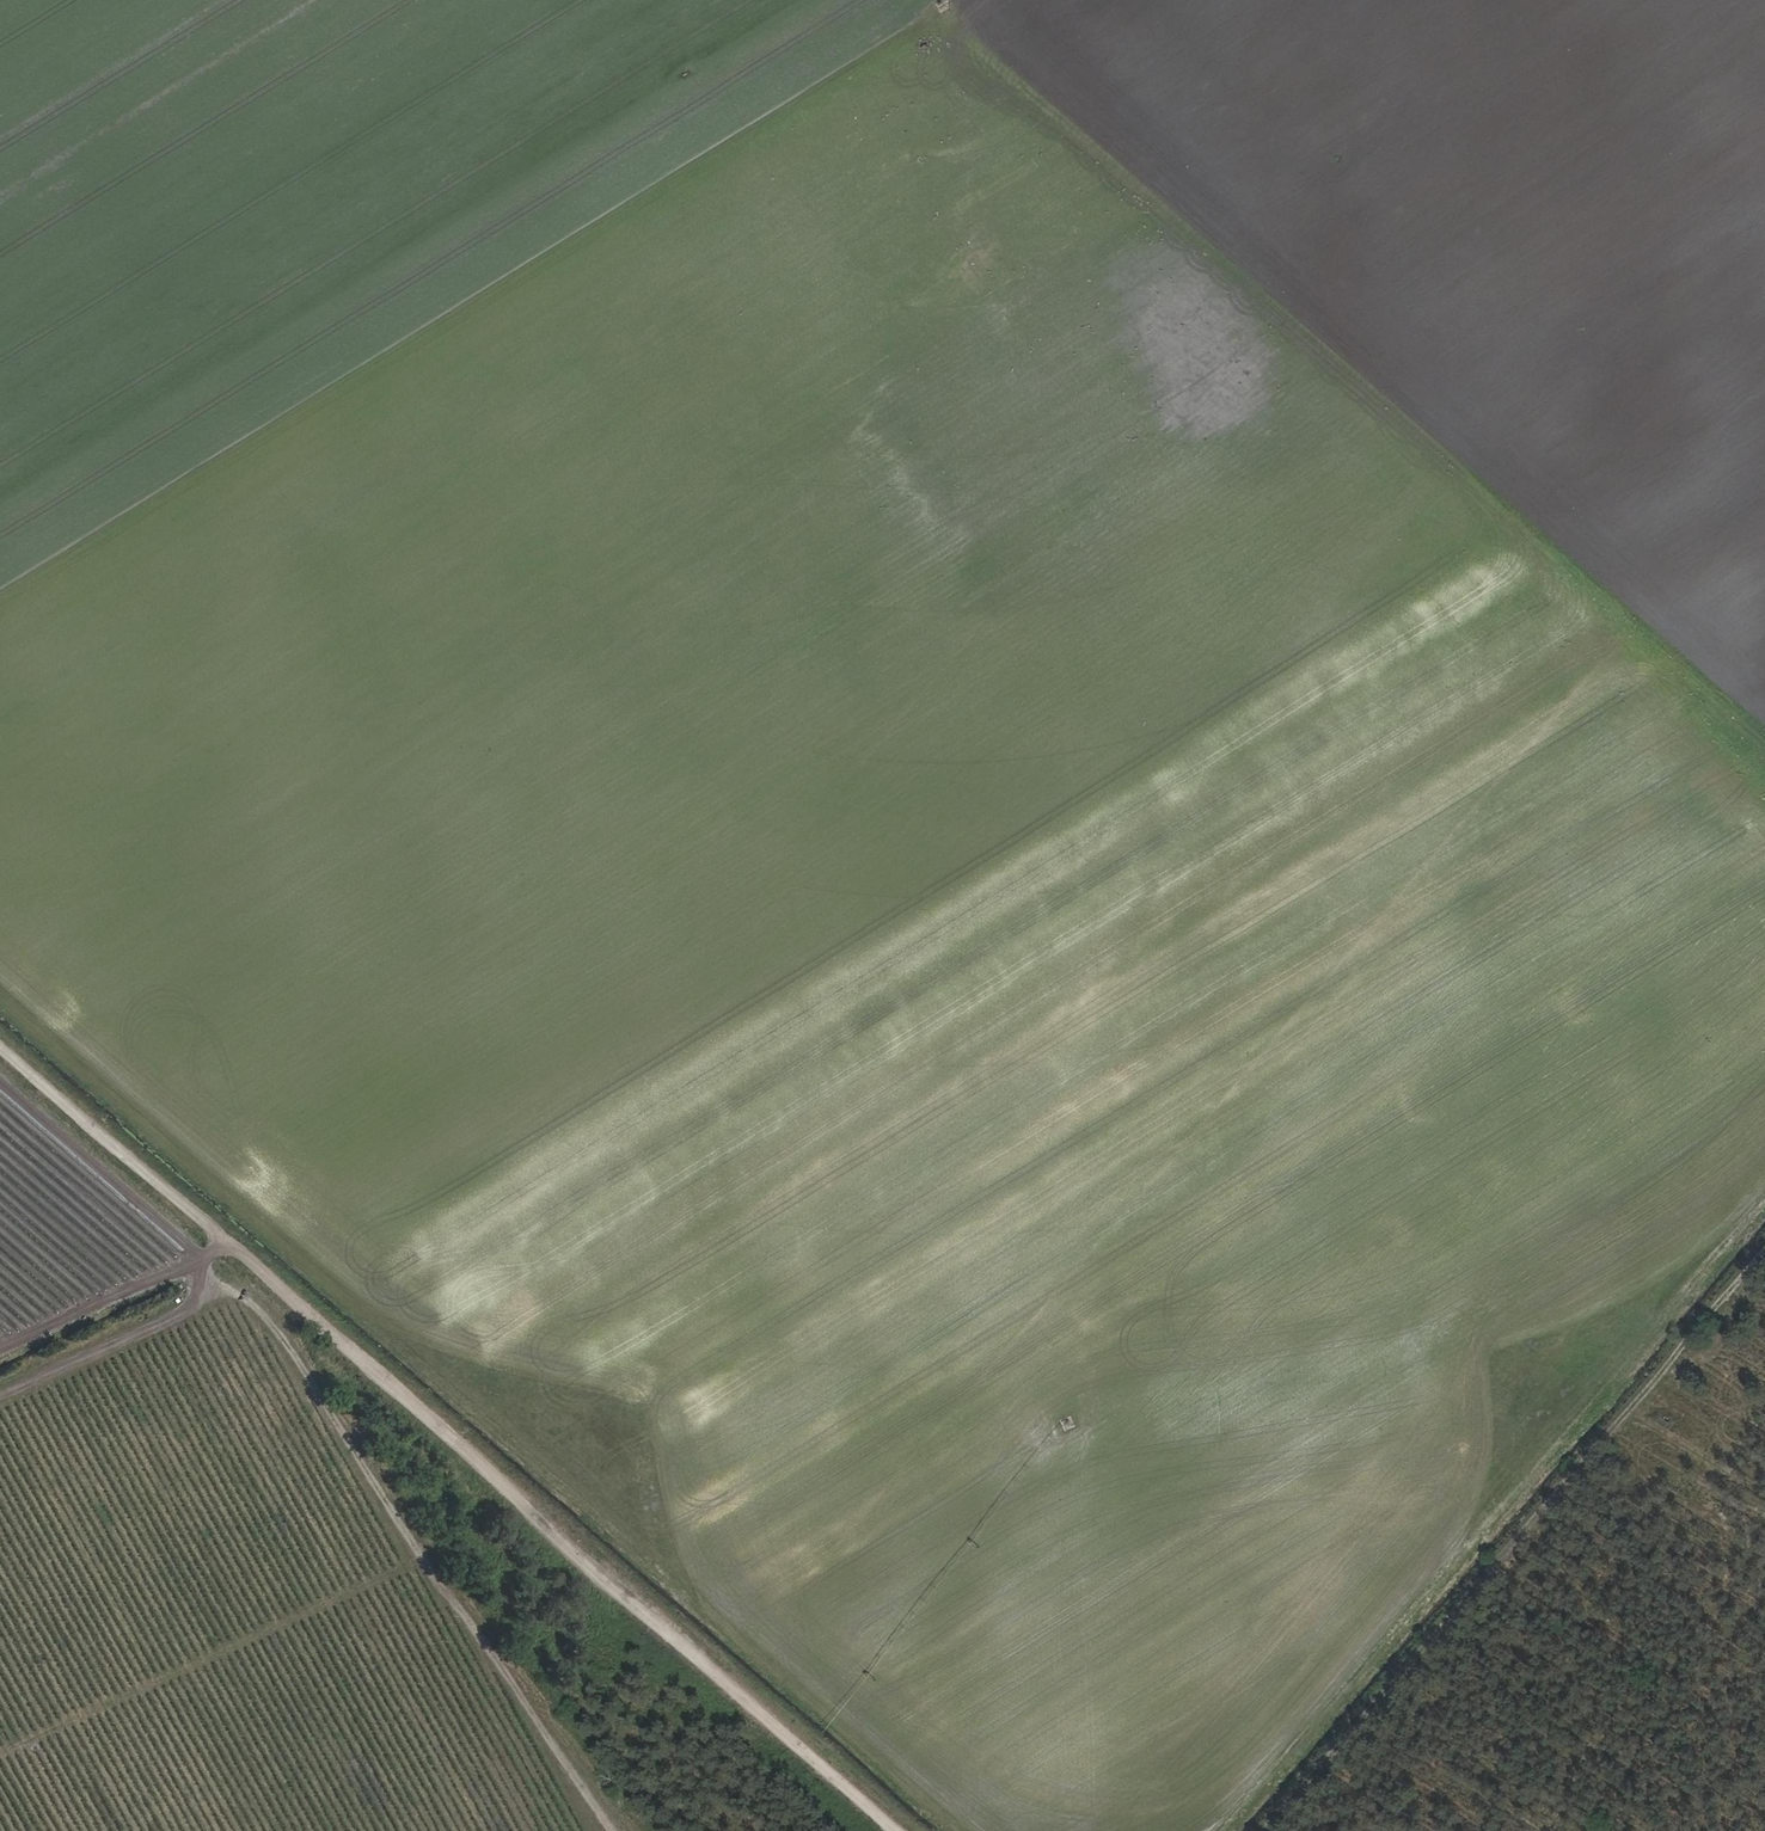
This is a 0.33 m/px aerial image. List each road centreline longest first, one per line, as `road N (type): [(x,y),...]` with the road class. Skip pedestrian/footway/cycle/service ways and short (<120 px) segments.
road 1 (track): [(912,1830),(0,1039)]
road 2 (track): [(788,0),(709,42),(565,143),(0,496)]
road 3 (track): [(1216,1830),(1764,1199)]
road 4 (track): [(613,1830),(283,1334),(197,1257)]
road 5 (track): [(0,1349),(230,1239)]

